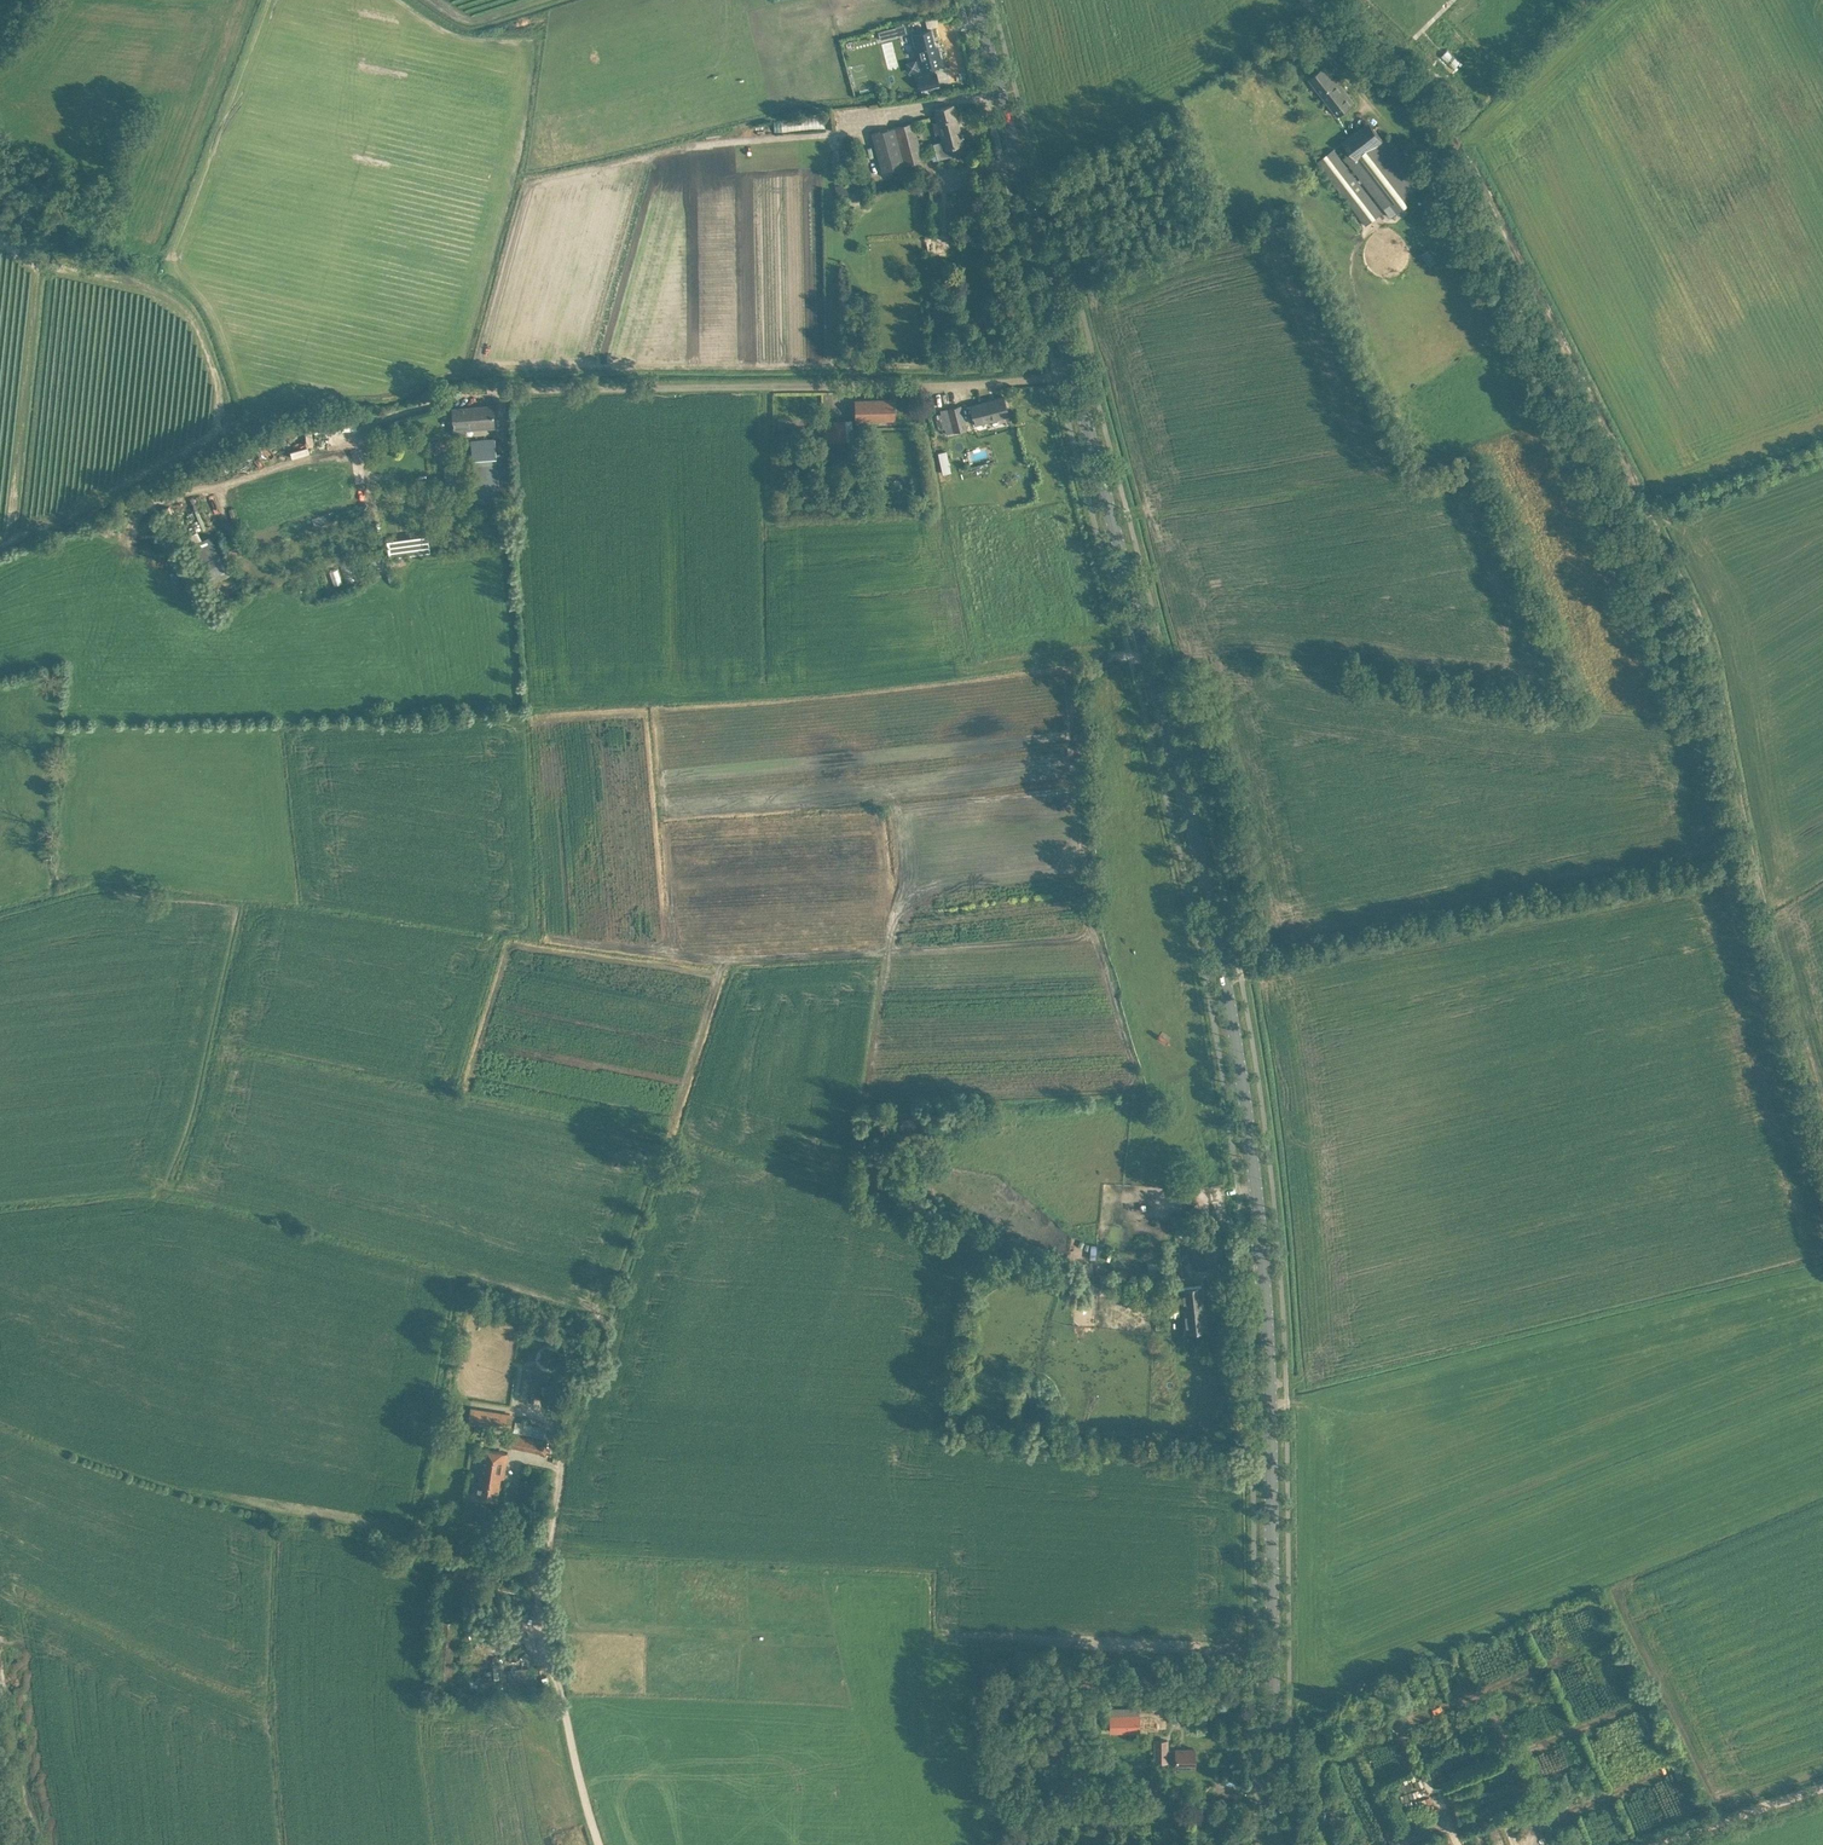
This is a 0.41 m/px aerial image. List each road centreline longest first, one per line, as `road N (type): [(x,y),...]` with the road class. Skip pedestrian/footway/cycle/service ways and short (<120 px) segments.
road 1 (secondary): [(1274,1844),(1270,1395),(1250,1136),(1189,814),(1074,373)]
road 2 (track): [(1822,451),(1654,517),(1468,158),(1307,5)]
road 3 (unclassified): [(507,391),(983,383),(1074,373)]
road 4 (secondary): [(1074,373),(976,0)]
road 5 (unclassified): [(601,1844),(534,1581)]
road 6 (unclassified): [(534,1581),(562,1474),(547,1463)]

